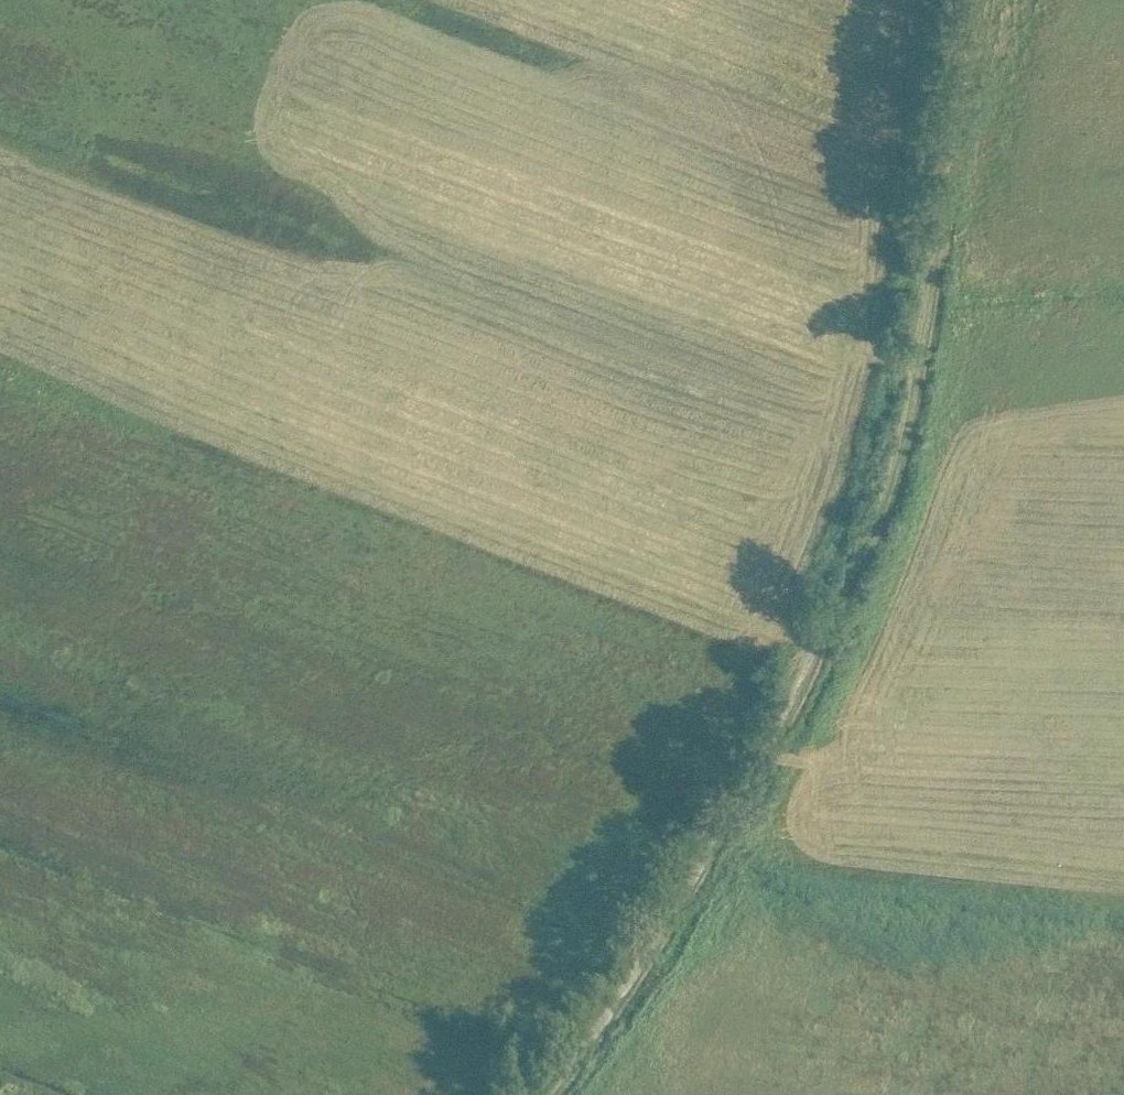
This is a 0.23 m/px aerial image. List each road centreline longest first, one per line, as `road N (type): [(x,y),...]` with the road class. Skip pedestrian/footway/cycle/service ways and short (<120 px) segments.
road 1 (track): [(829,652),(904,433),(967,0)]
road 2 (unclassified): [(558,1094),(753,804),(829,652)]

